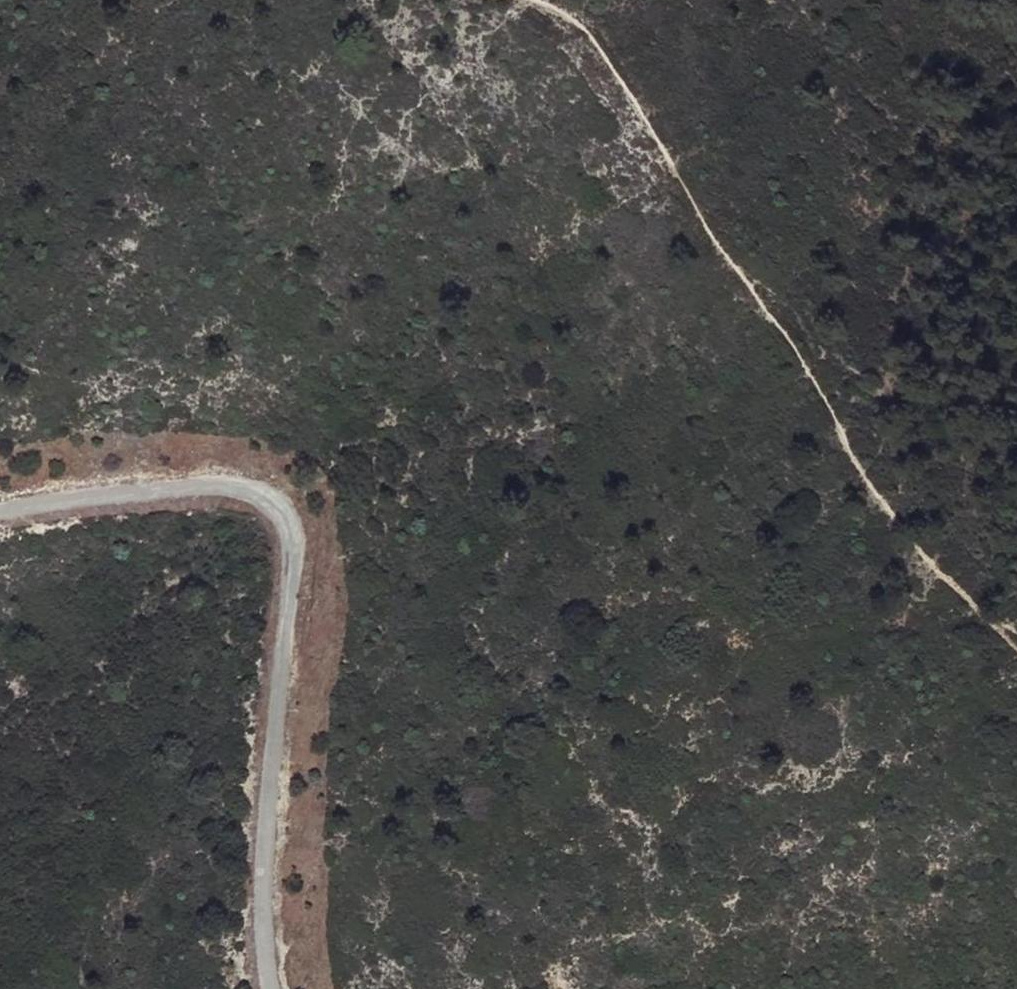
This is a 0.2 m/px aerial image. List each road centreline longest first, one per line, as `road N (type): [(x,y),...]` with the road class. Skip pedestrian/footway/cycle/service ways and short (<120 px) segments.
road 1 (unclassified): [(0,512),(218,491),(268,500),(288,534),(294,575),(267,819),(271,988)]

